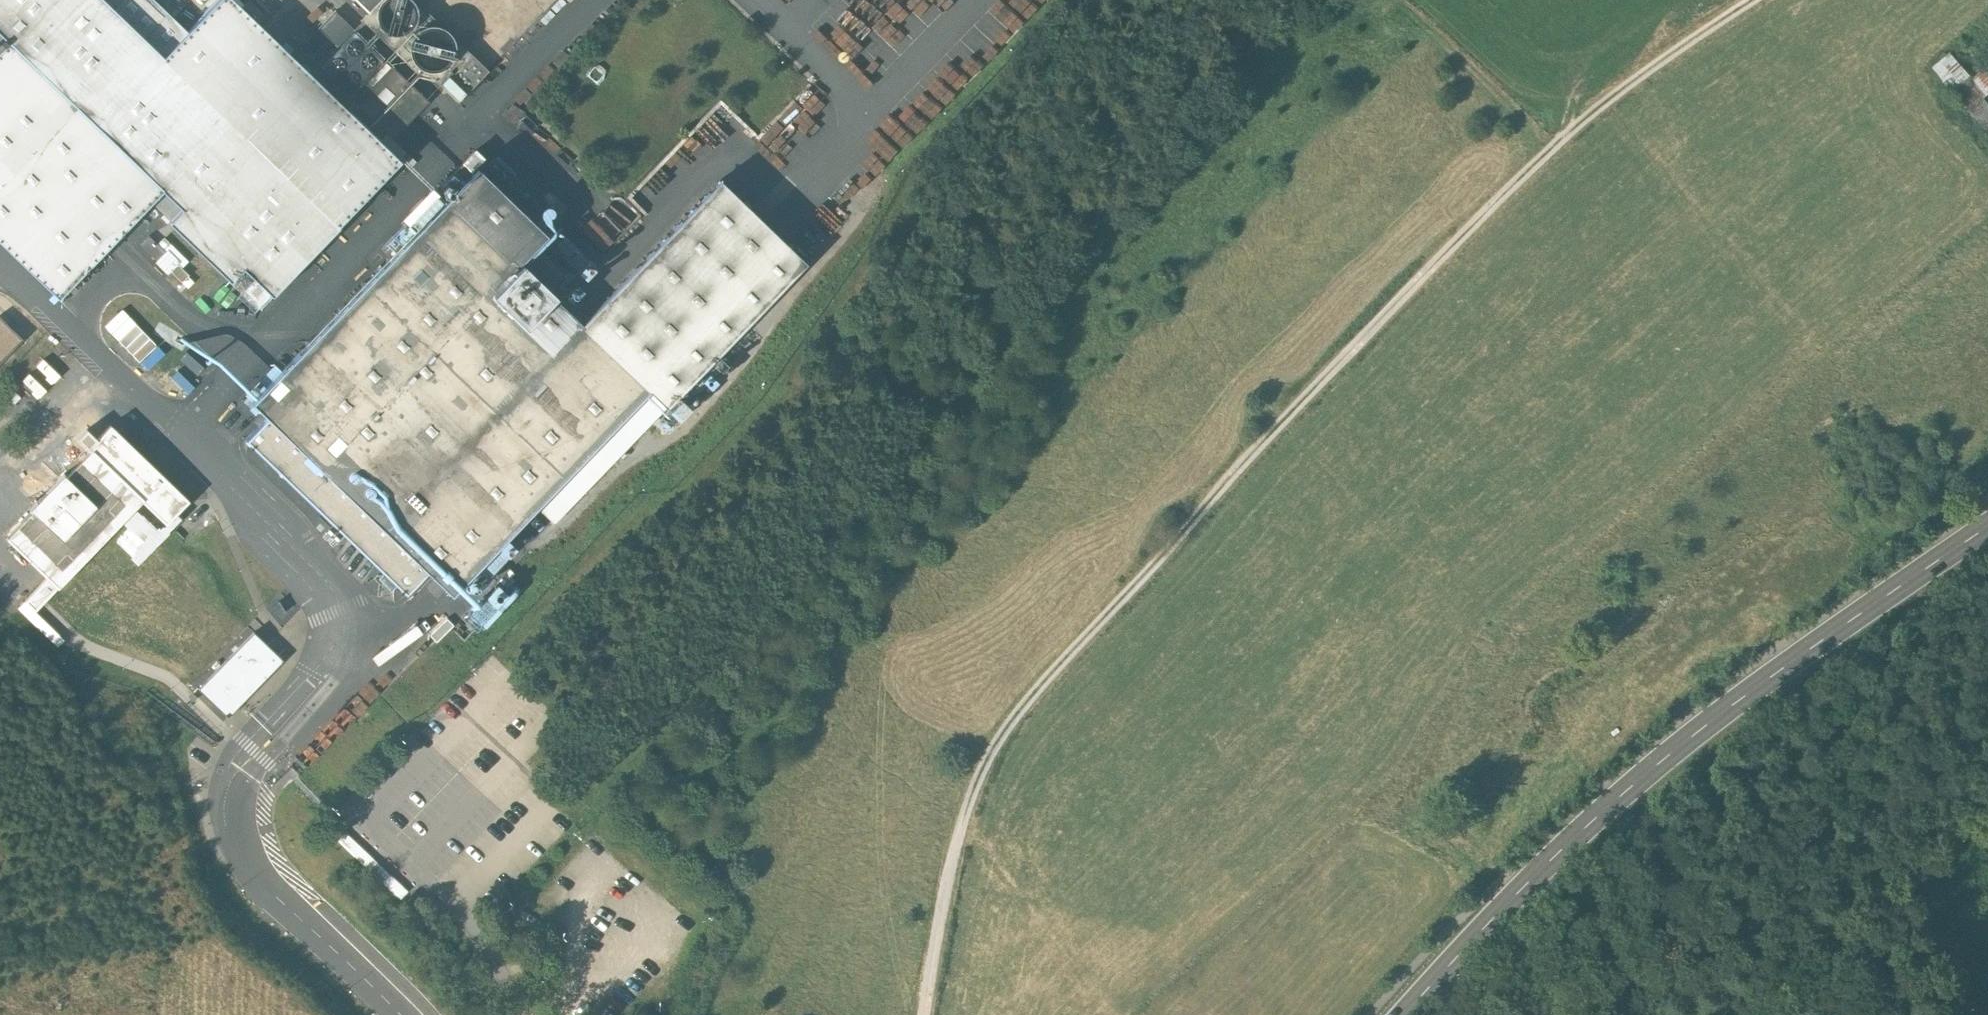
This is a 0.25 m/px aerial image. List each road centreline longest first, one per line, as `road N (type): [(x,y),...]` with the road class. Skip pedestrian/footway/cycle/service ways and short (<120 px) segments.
road 1 (track): [(926,1014),(954,852),(979,781),(1021,709),(1452,245),(1629,82),(1759,0)]
road 2 (secondary): [(1987,539),(1537,883),(1412,1014)]
road 3 (track): [(1987,804),(1699,1014)]
road 4 (unclassified): [(398,1014),(266,888),(239,845)]

